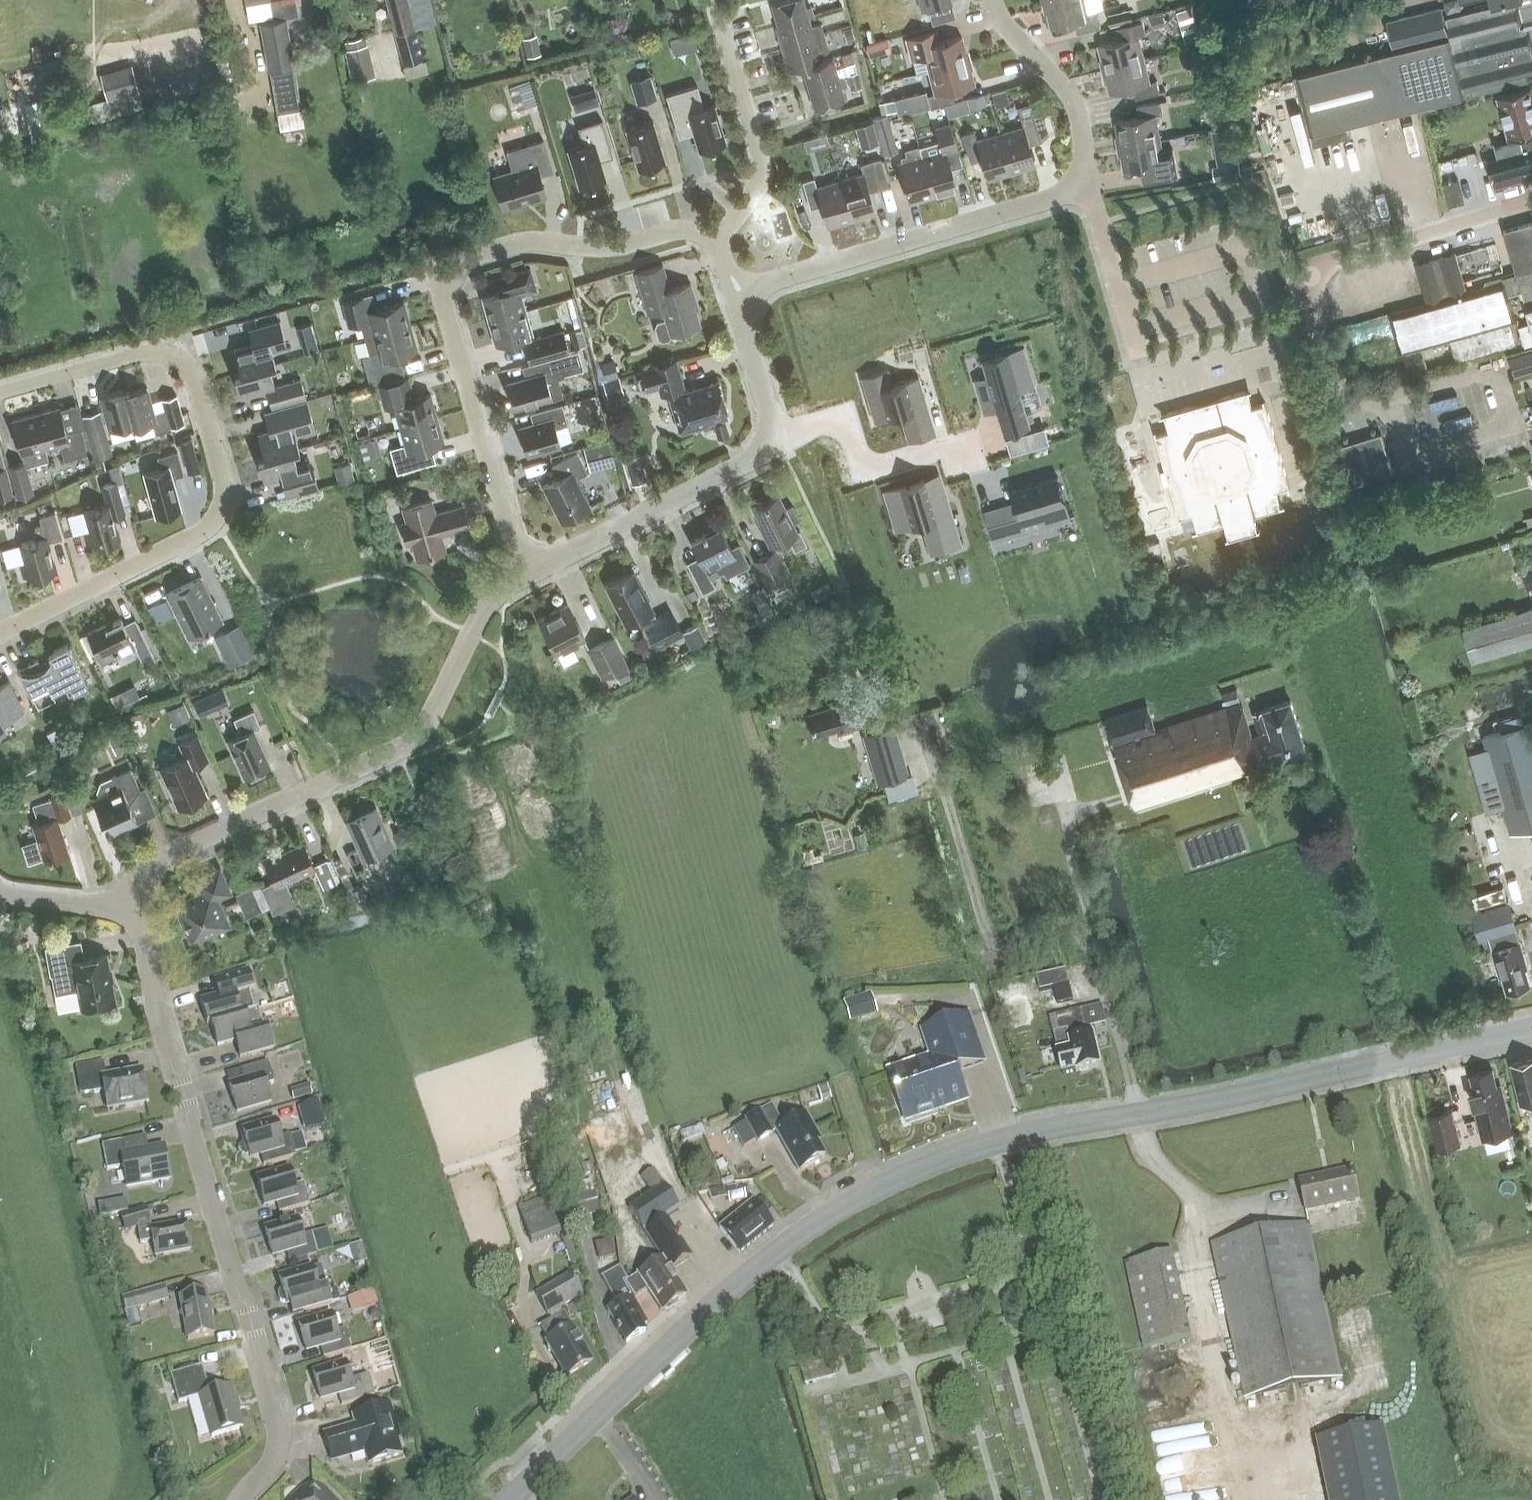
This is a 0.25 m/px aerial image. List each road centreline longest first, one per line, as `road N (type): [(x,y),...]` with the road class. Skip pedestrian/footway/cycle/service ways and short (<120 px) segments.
road 1 (secondary): [(508,1499),(727,1288),(846,1202),(917,1170),(995,1141),(1531,1028)]
road 2 (residential): [(136,899),(275,1417),(275,1453),(238,1499)]
road 3 (residential): [(0,634),(201,533),(224,503),(224,482),(194,380),(161,352),(0,393)]
road 4 (residential): [(523,576),(448,321),(451,270),(518,243),(609,246),(682,230),(715,241)]
road 5 (residential): [(136,899),(148,869),(173,852),(417,736),(479,615),(523,576)]
road 6 (unclassified): [(1392,405),(1339,389),(1306,276),(1531,205)]
road 7 (residential): [(733,292),(1088,188)]
road 8 (residential): [(523,576),(777,441)]
road 9 (residential): [(715,241),(755,191),(761,162),(715,7)]
road 10 (residential): [(777,441),(844,415),(861,472),(958,447)]
road 11 (residential): [(1088,188),(1064,86),(1014,37),(991,0)]
road 12 (residential): [(1088,188),(1139,357)]
road 13 (residential): [(777,441),(733,292)]
road 14 (residential): [(0,892),(93,904),(136,899)]

